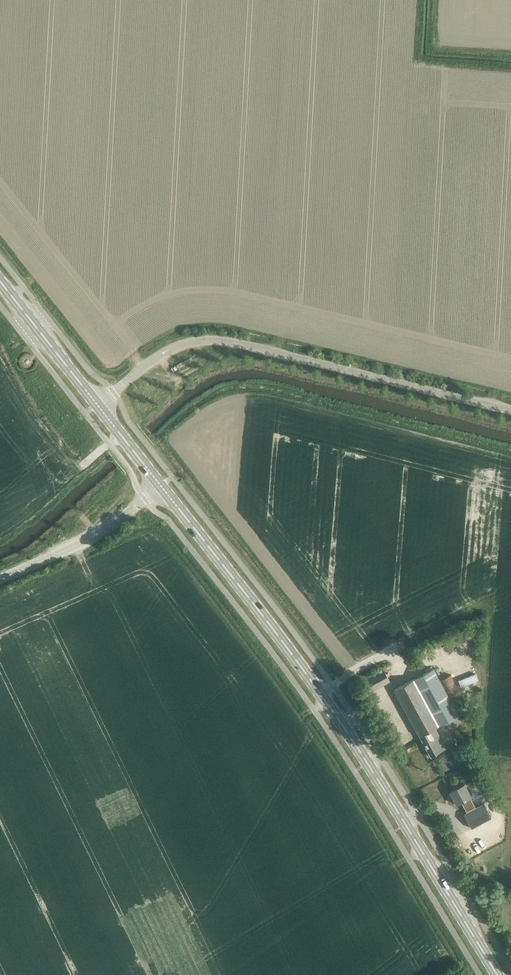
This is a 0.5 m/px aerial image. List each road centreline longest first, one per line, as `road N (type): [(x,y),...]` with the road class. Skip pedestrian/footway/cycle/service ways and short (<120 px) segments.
road 1 (secondary): [(495,974),(366,762),(159,486)]
road 2 (unclassified): [(510,412),(211,340),(163,353),(97,405)]
road 3 (unclassified): [(0,579),(68,549),(159,486)]
road 4 (secondary): [(0,284),(97,405)]

